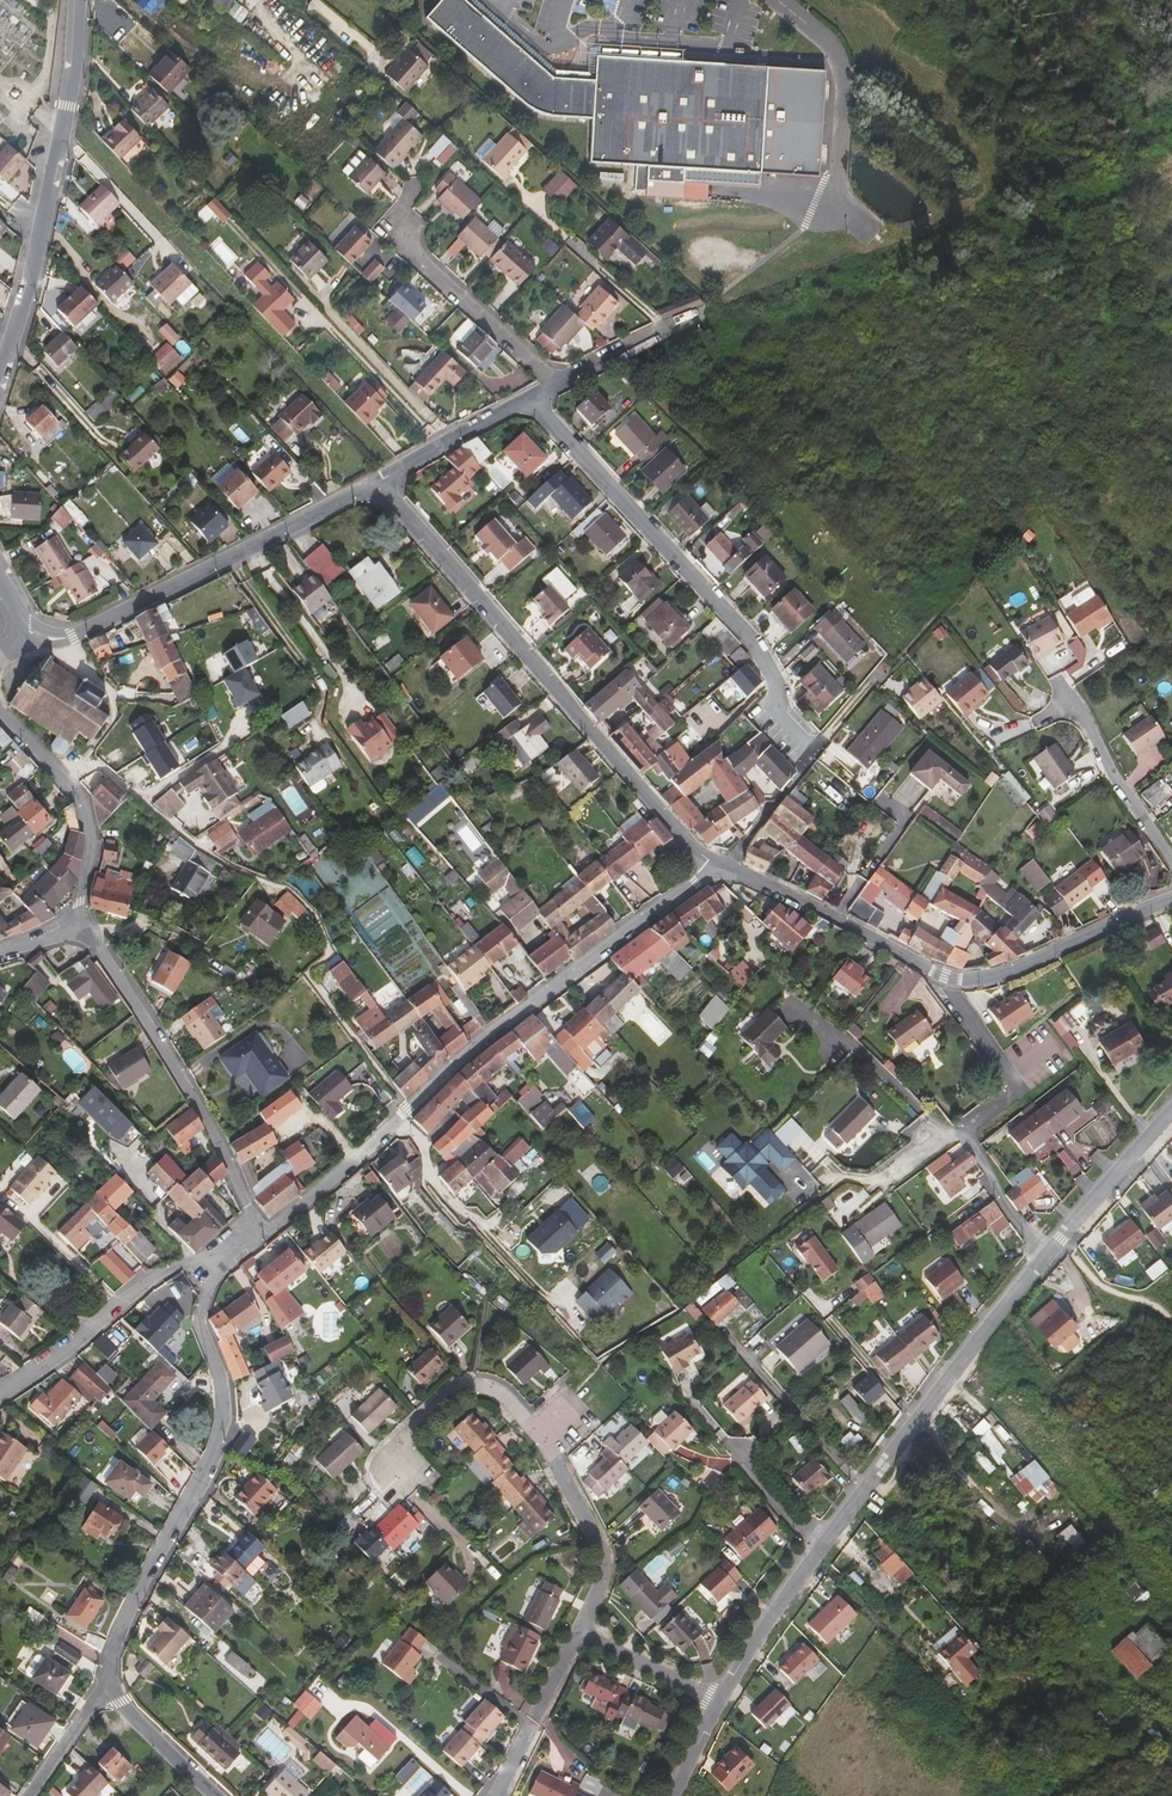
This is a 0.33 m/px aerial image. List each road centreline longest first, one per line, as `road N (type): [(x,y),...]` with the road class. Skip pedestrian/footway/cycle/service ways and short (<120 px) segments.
road 1 (residential): [(255,1222),(273,1228),(516,1014),(720,865)]
road 2 (tertiary): [(378,484),(693,848),(720,865)]
road 3 (residential): [(533,399),(748,636),(786,715),(820,747)]
road 4 (residential): [(217,1276),(199,1326),(221,1381),(223,1425),(202,1482),(118,1632),(112,1686)]
road 5 (residential): [(577,1631),(602,1576),(601,1550),(537,1433),(497,1393),(450,1388),(395,1444),(395,1476)]
road 6 (tertiary): [(22,626),(46,640),(99,627),(378,484)]
road 7 (tertiary): [(75,0),(68,107),(29,291),(0,378)]
road 8 (residential): [(1049,1252),(820,1549)]
road 9 (residential): [(85,927),(217,1141),(255,1222)]
road 10 (track): [(703,318),(996,211)]
road 11 (residential): [(220,1258),(205,1255),(153,1278),(0,1394)]
road 12 (tertiary): [(720,865),(956,982)]
road 13 (residential): [(0,711),(83,802),(93,840),(85,927)]
road 14 (tertiary): [(956,982),(1011,970),(1171,903)]
road 15 (residential): [(561,384),(396,236)]
road 16 (residential): [(1171,860),(1115,781),(1074,700)]
road 17 (residential): [(1171,1111),(1049,1252)]
road 18 (residential): [(820,1549),(718,1705)]
road 19 (residential): [(493,1795),(577,1631)]
road 20 (residential): [(533,399),(378,484)]
road 21 (residential): [(577,1631),(718,1705)]
road 22 (residential): [(703,318),(561,384)]
road 23 (residential): [(820,1549),(722,1430)]
road 24 (residential): [(112,1686),(218,1795)]
road 25 (residential): [(1049,1252),(1014,1217),(963,1135)]
road 26 (residential): [(112,1686),(27,1795)]
road 27 (unclassified): [(1009,1094),(1019,1086),(954,996),(956,982)]

